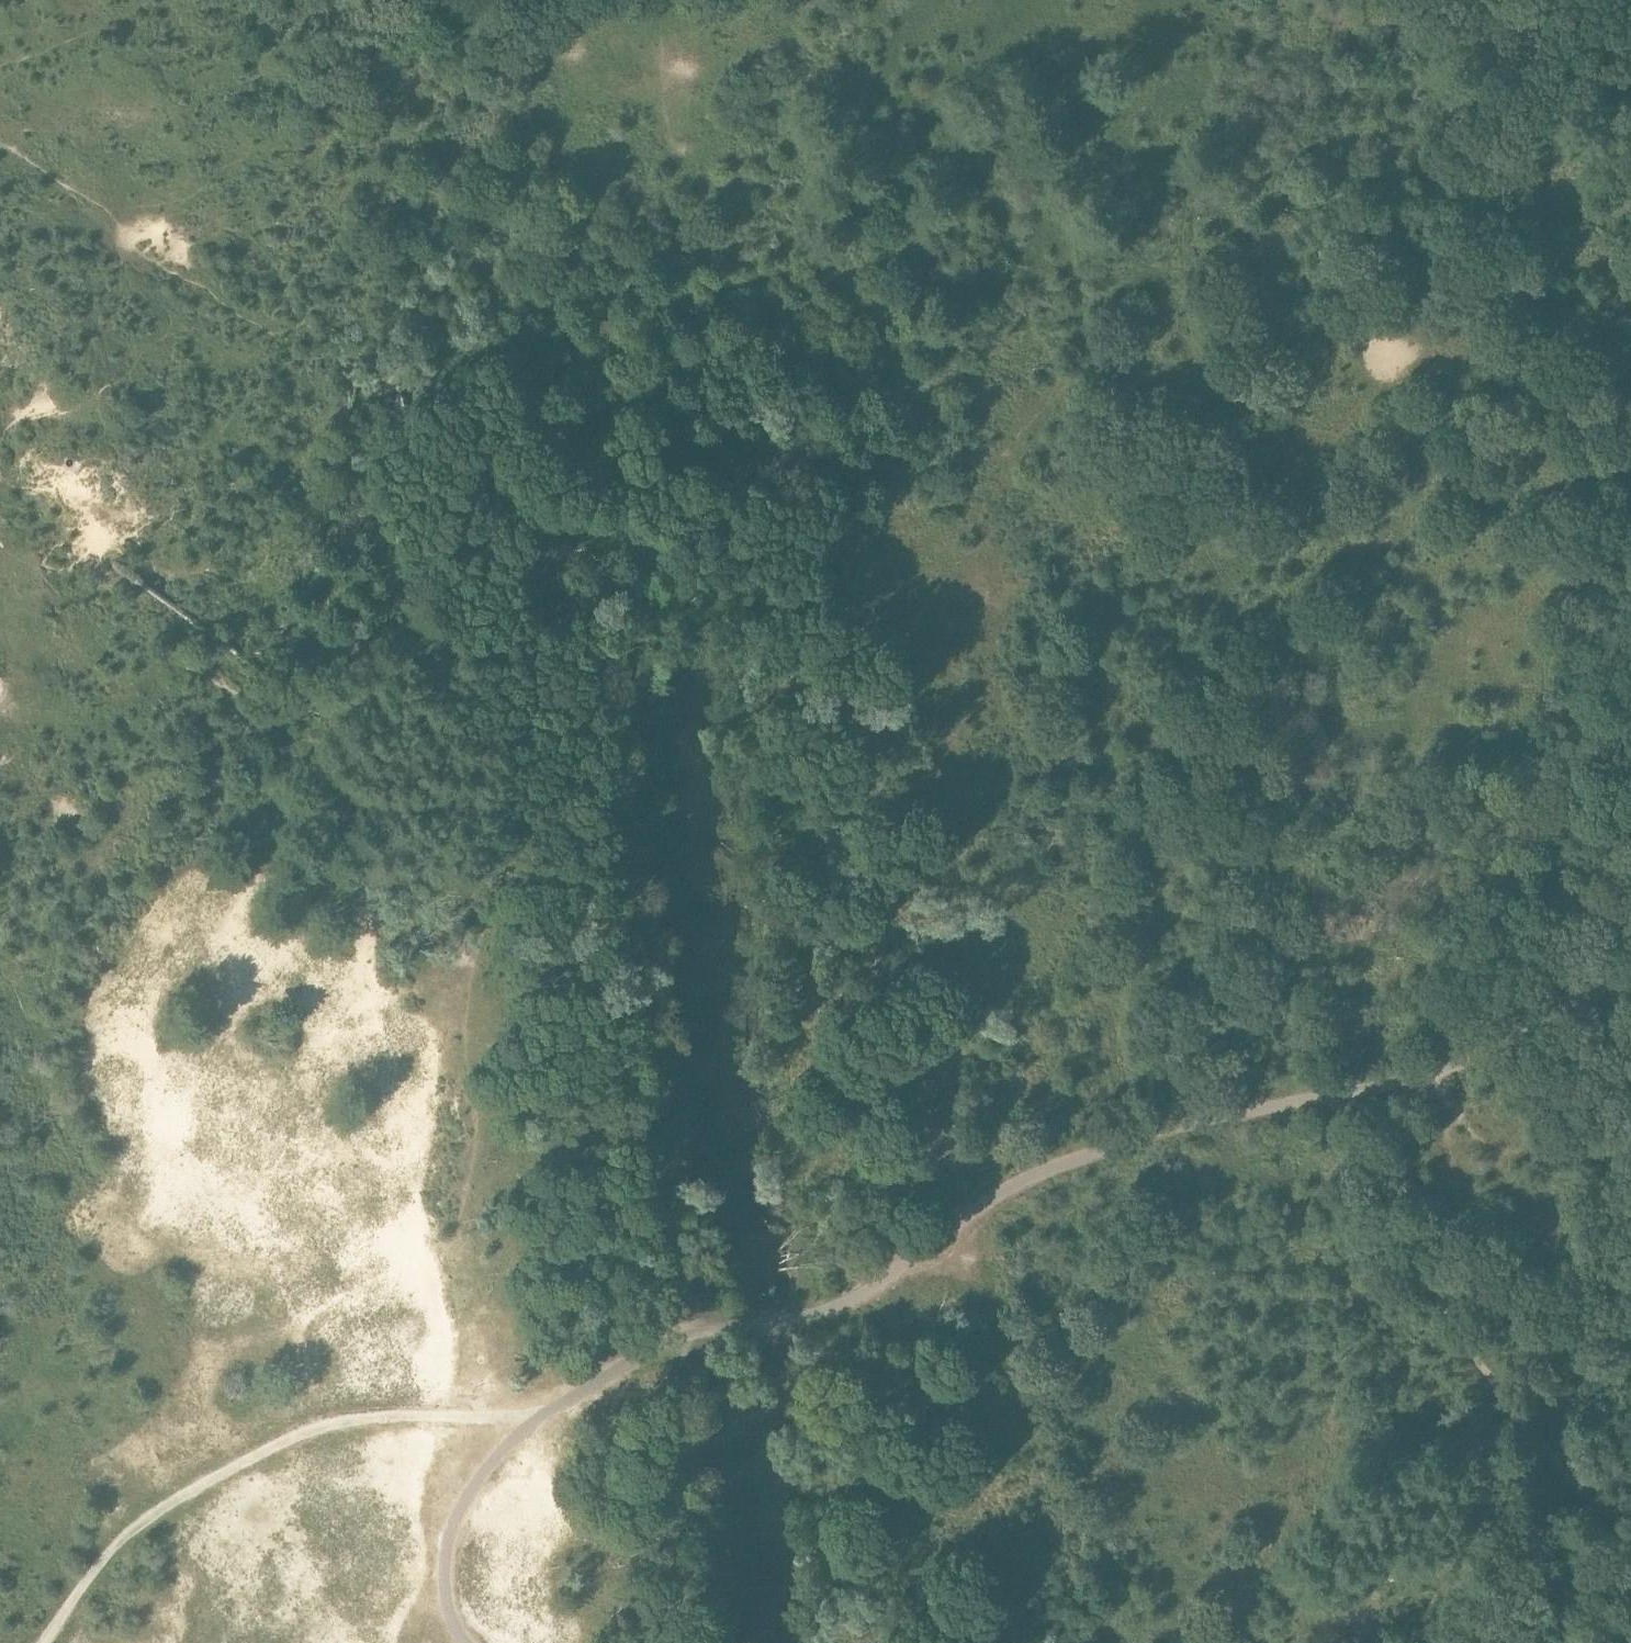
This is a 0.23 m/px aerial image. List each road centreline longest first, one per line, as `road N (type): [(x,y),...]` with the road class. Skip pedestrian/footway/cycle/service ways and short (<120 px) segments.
road 1 (track): [(537,1416),(337,1418),(295,1434),(145,1519),(103,1556),(44,1642)]

